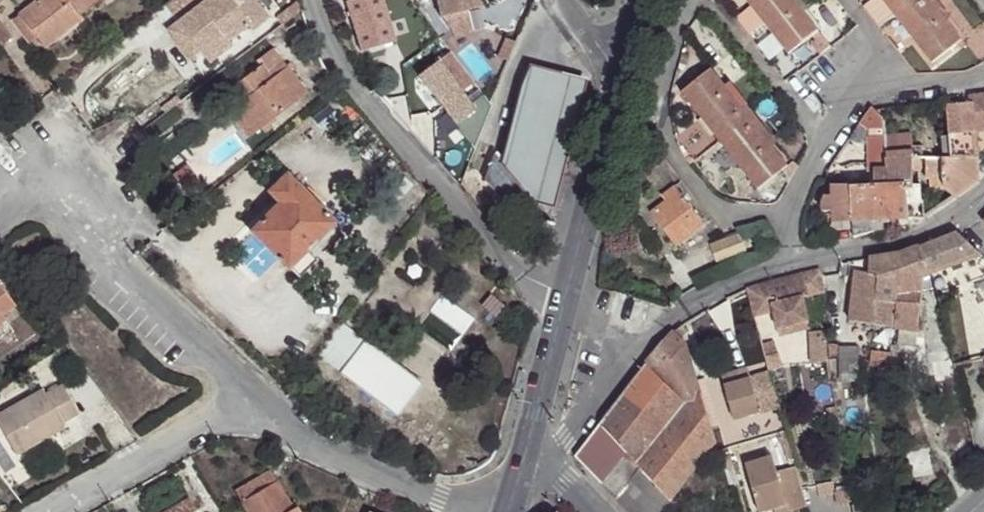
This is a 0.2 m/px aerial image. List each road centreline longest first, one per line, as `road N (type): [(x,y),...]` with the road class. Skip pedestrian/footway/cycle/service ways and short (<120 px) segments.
road 1 (residential): [(318,0),(342,66),(510,266),(565,305)]
road 2 (residential): [(964,212),(896,240),(750,273),(678,312),(641,348)]
road 3 (residential): [(57,210),(255,398)]
road 4 (residential): [(255,398),(304,439),(469,511)]
road 5 (residential): [(255,398),(42,511)]
road 6 (secondary): [(565,305),(620,79)]
road 7 (residential): [(641,348),(567,436),(532,446)]
road 8 (secondary): [(532,446),(565,305)]

